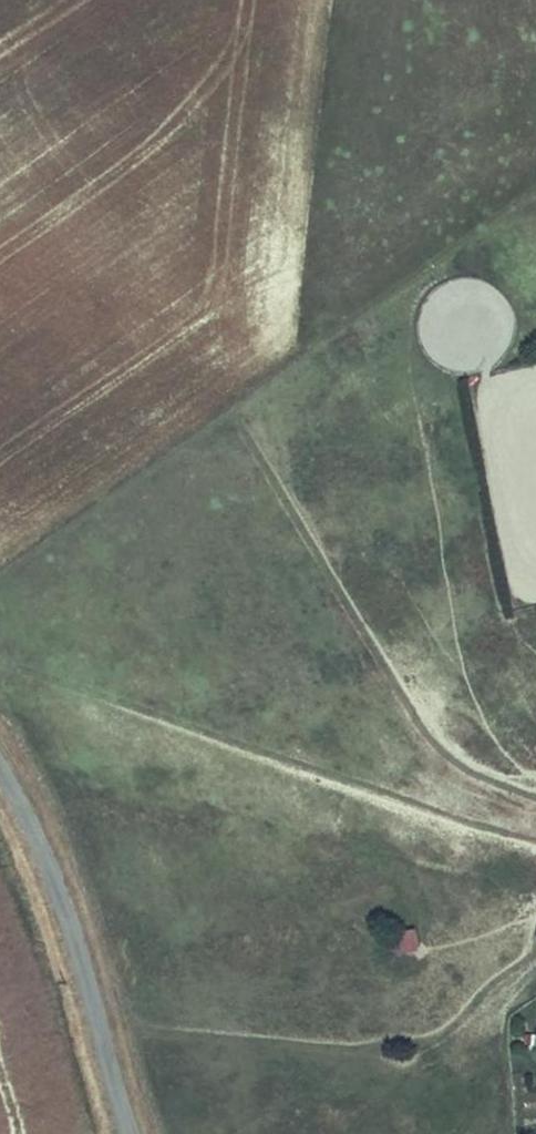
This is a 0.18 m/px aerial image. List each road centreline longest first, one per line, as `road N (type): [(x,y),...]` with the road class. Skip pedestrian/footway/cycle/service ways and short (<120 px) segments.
road 1 (tertiary): [(126,1133),(70,914),(0,761)]

